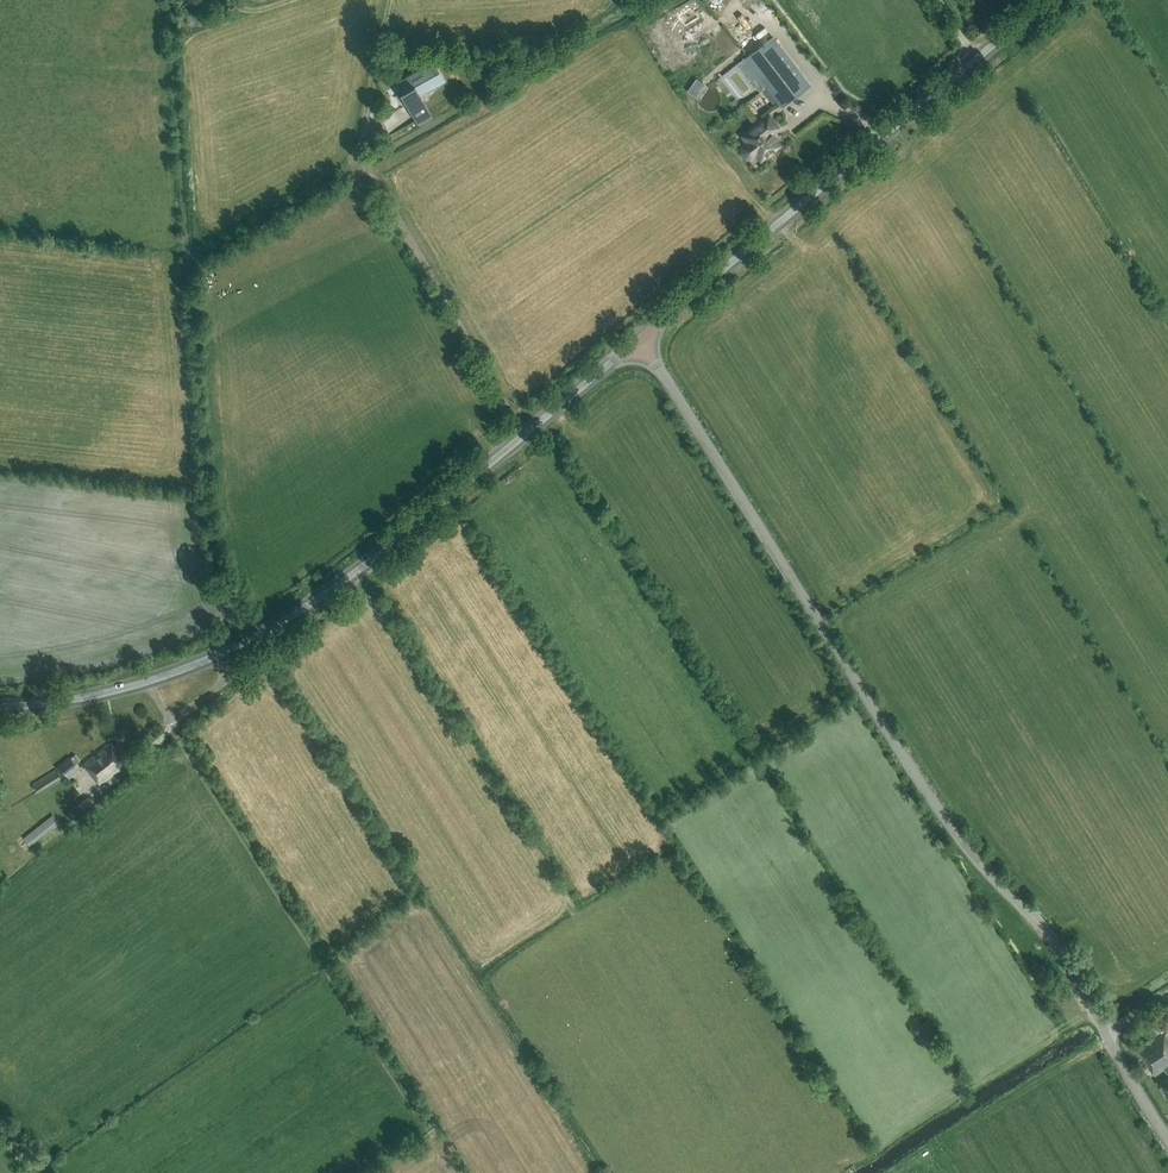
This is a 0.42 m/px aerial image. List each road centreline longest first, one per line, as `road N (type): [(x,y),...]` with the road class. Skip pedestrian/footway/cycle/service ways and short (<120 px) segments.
road 1 (unclassified): [(1106,1034),(1057,942),(951,825),(639,341)]
road 2 (tertiary): [(639,341),(367,563),(286,619),(167,675),(84,697),(0,707)]
road 3 (tertiary): [(639,341),(1043,0)]
road 4 (track): [(523,436),(365,171),(361,144),(385,0)]

